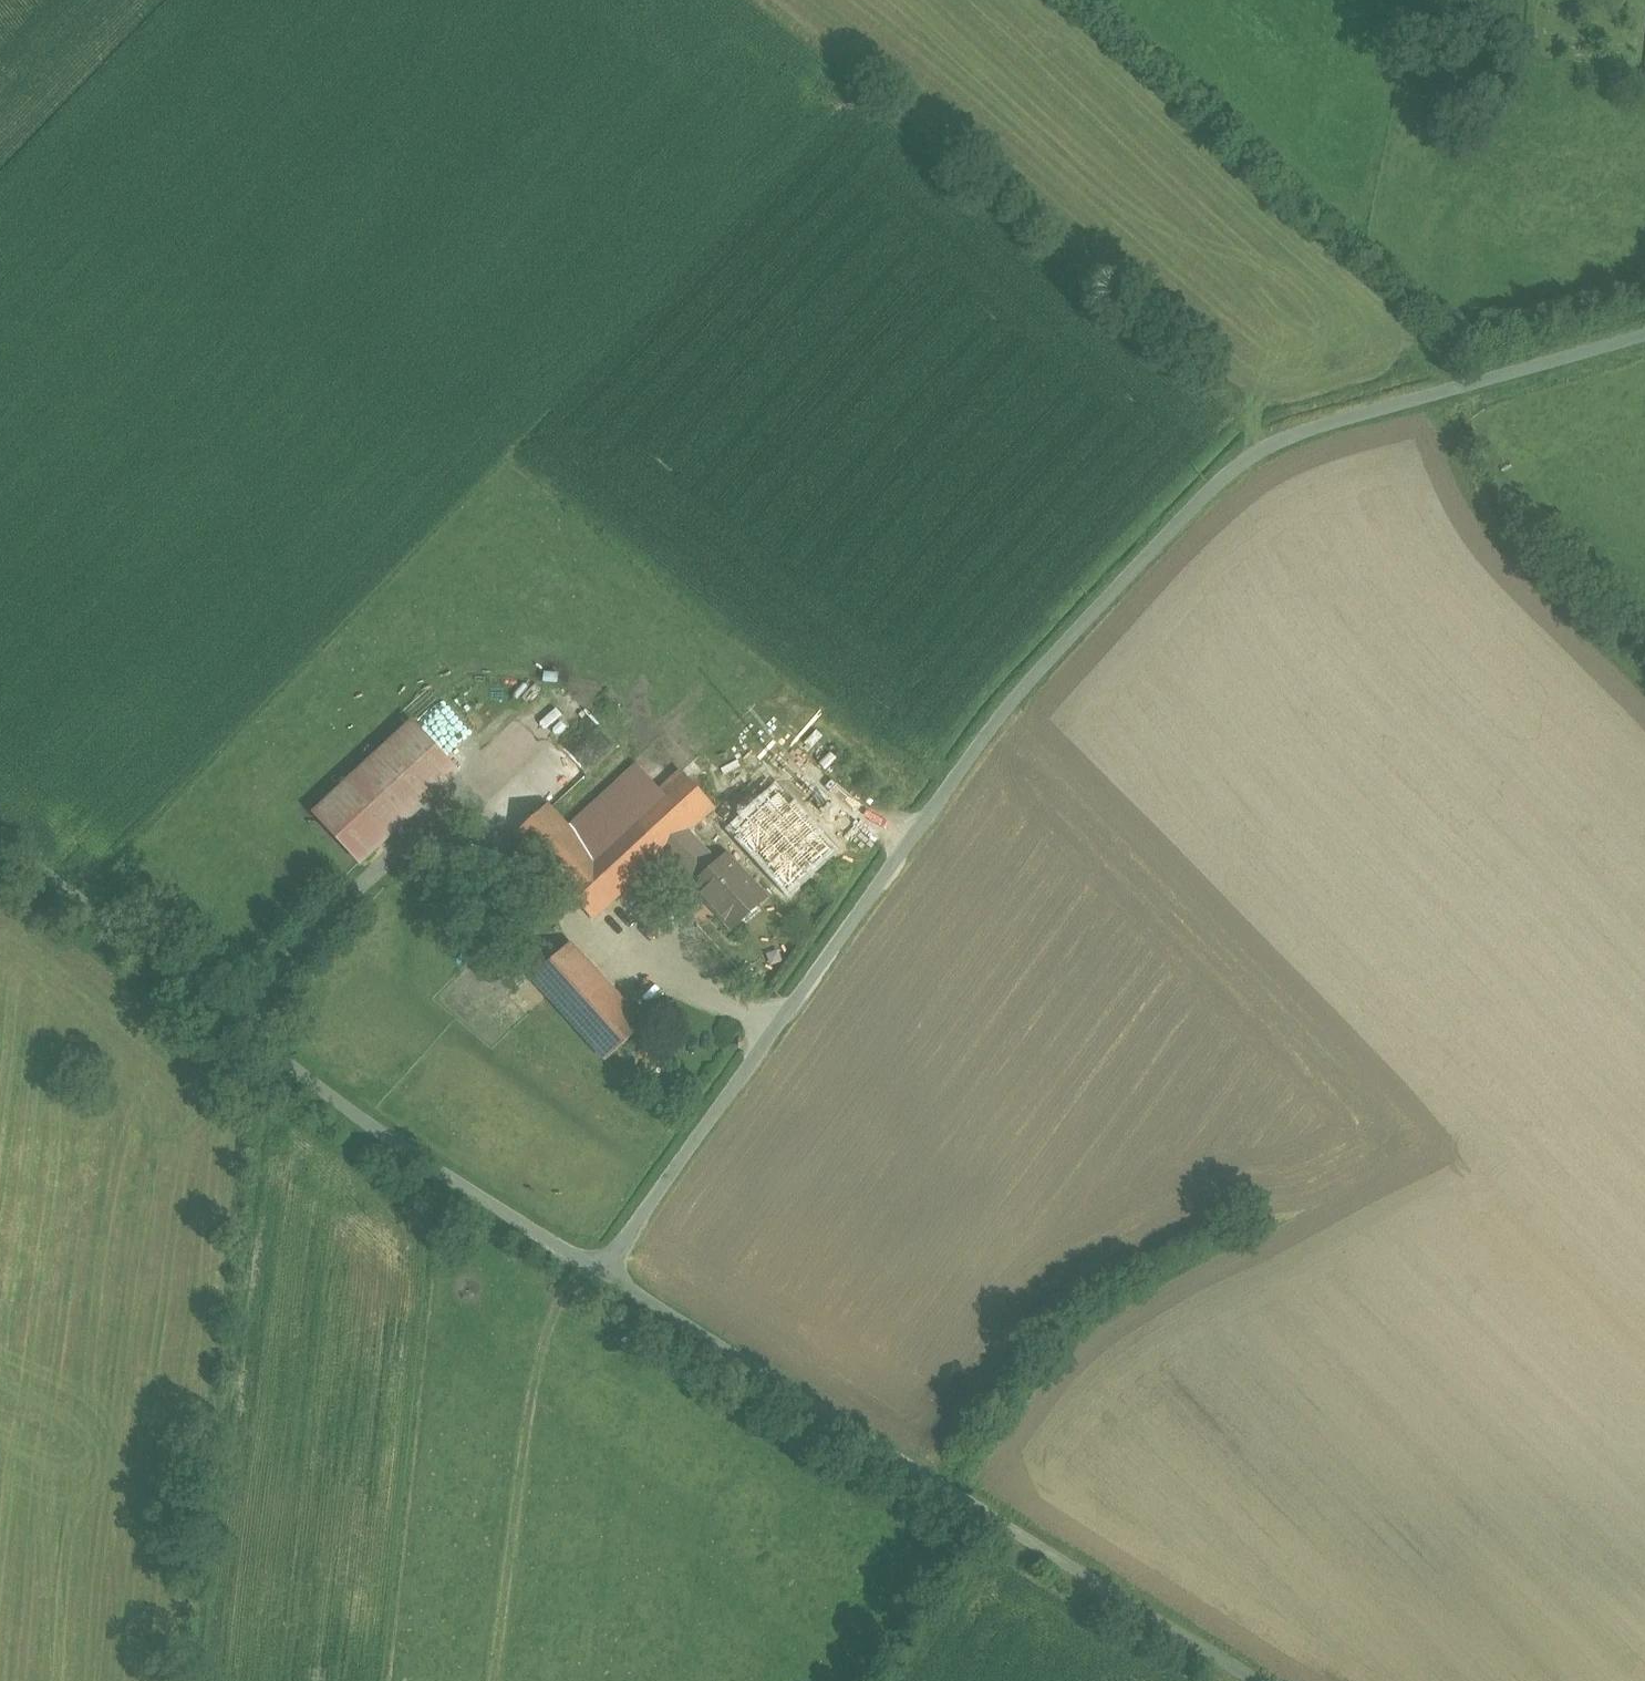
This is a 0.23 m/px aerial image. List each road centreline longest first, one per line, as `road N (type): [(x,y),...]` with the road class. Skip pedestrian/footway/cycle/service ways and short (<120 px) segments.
road 1 (unclassified): [(1644,317),(1320,408),(1246,439),(1073,618),(952,764),(597,1262)]
road 2 (unclassified): [(1269,1680),(597,1262)]
road 3 (unclassified): [(597,1262),(392,1133),(0,820)]

